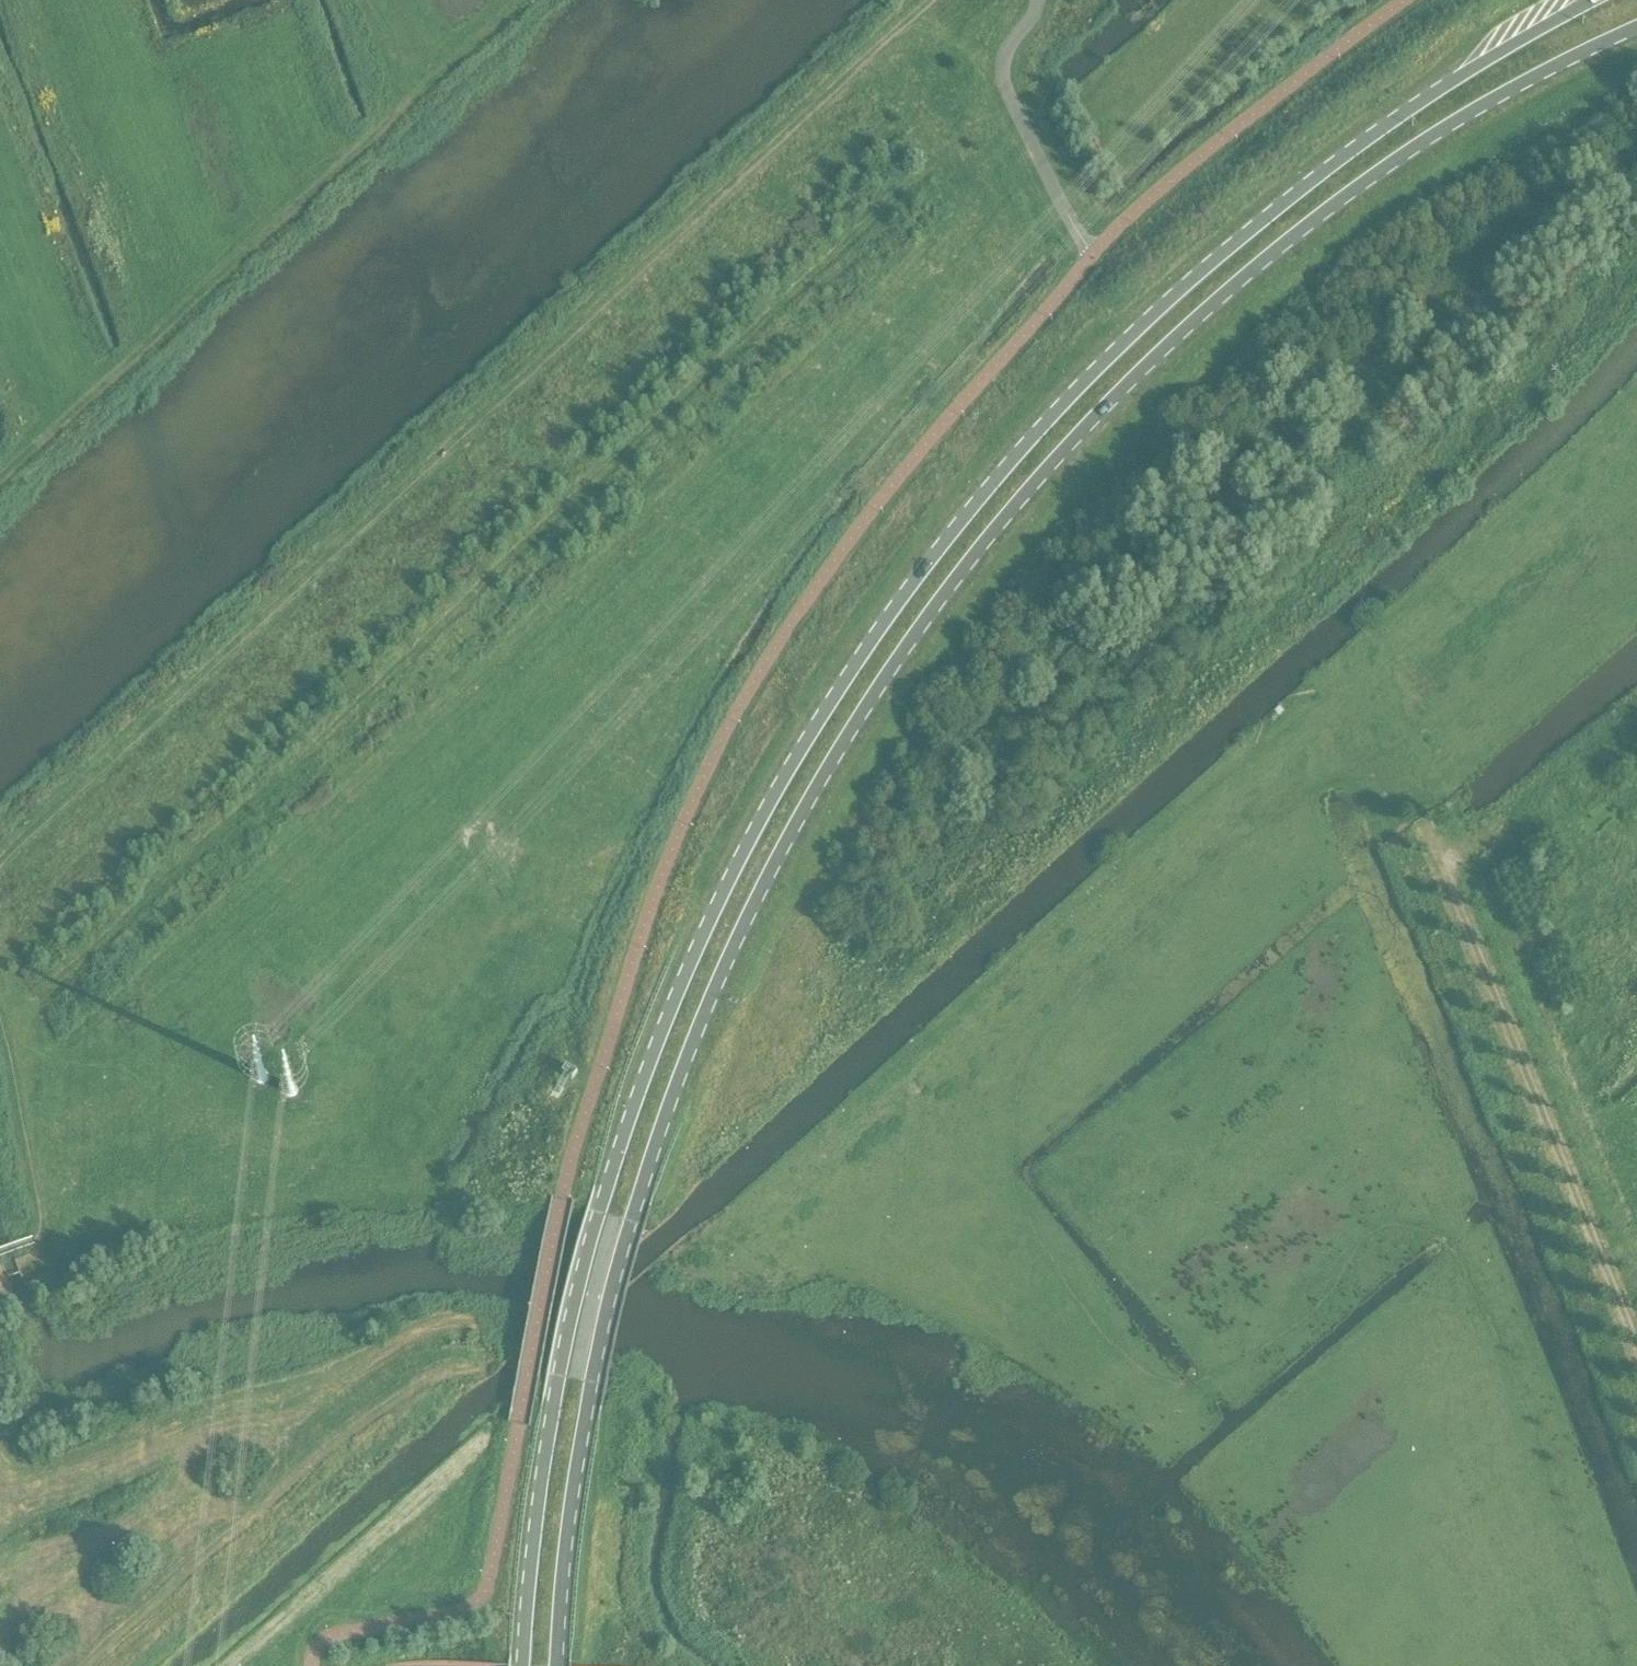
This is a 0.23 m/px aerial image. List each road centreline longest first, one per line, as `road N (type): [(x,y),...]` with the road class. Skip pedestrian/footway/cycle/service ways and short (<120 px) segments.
road 1 (primary): [(1590,0),(1421,101),(1247,233),(1155,315),(1064,405),(852,671),(748,841),(627,1123),(547,1438),(524,1665)]
road 2 (primary): [(558,1665),(580,1441),(630,1222),(685,1056),(774,865),(877,691),(979,546),(1192,320),(1348,192),(1533,73),(1636,19)]
road 3 (track): [(1636,1346),(1424,820)]

